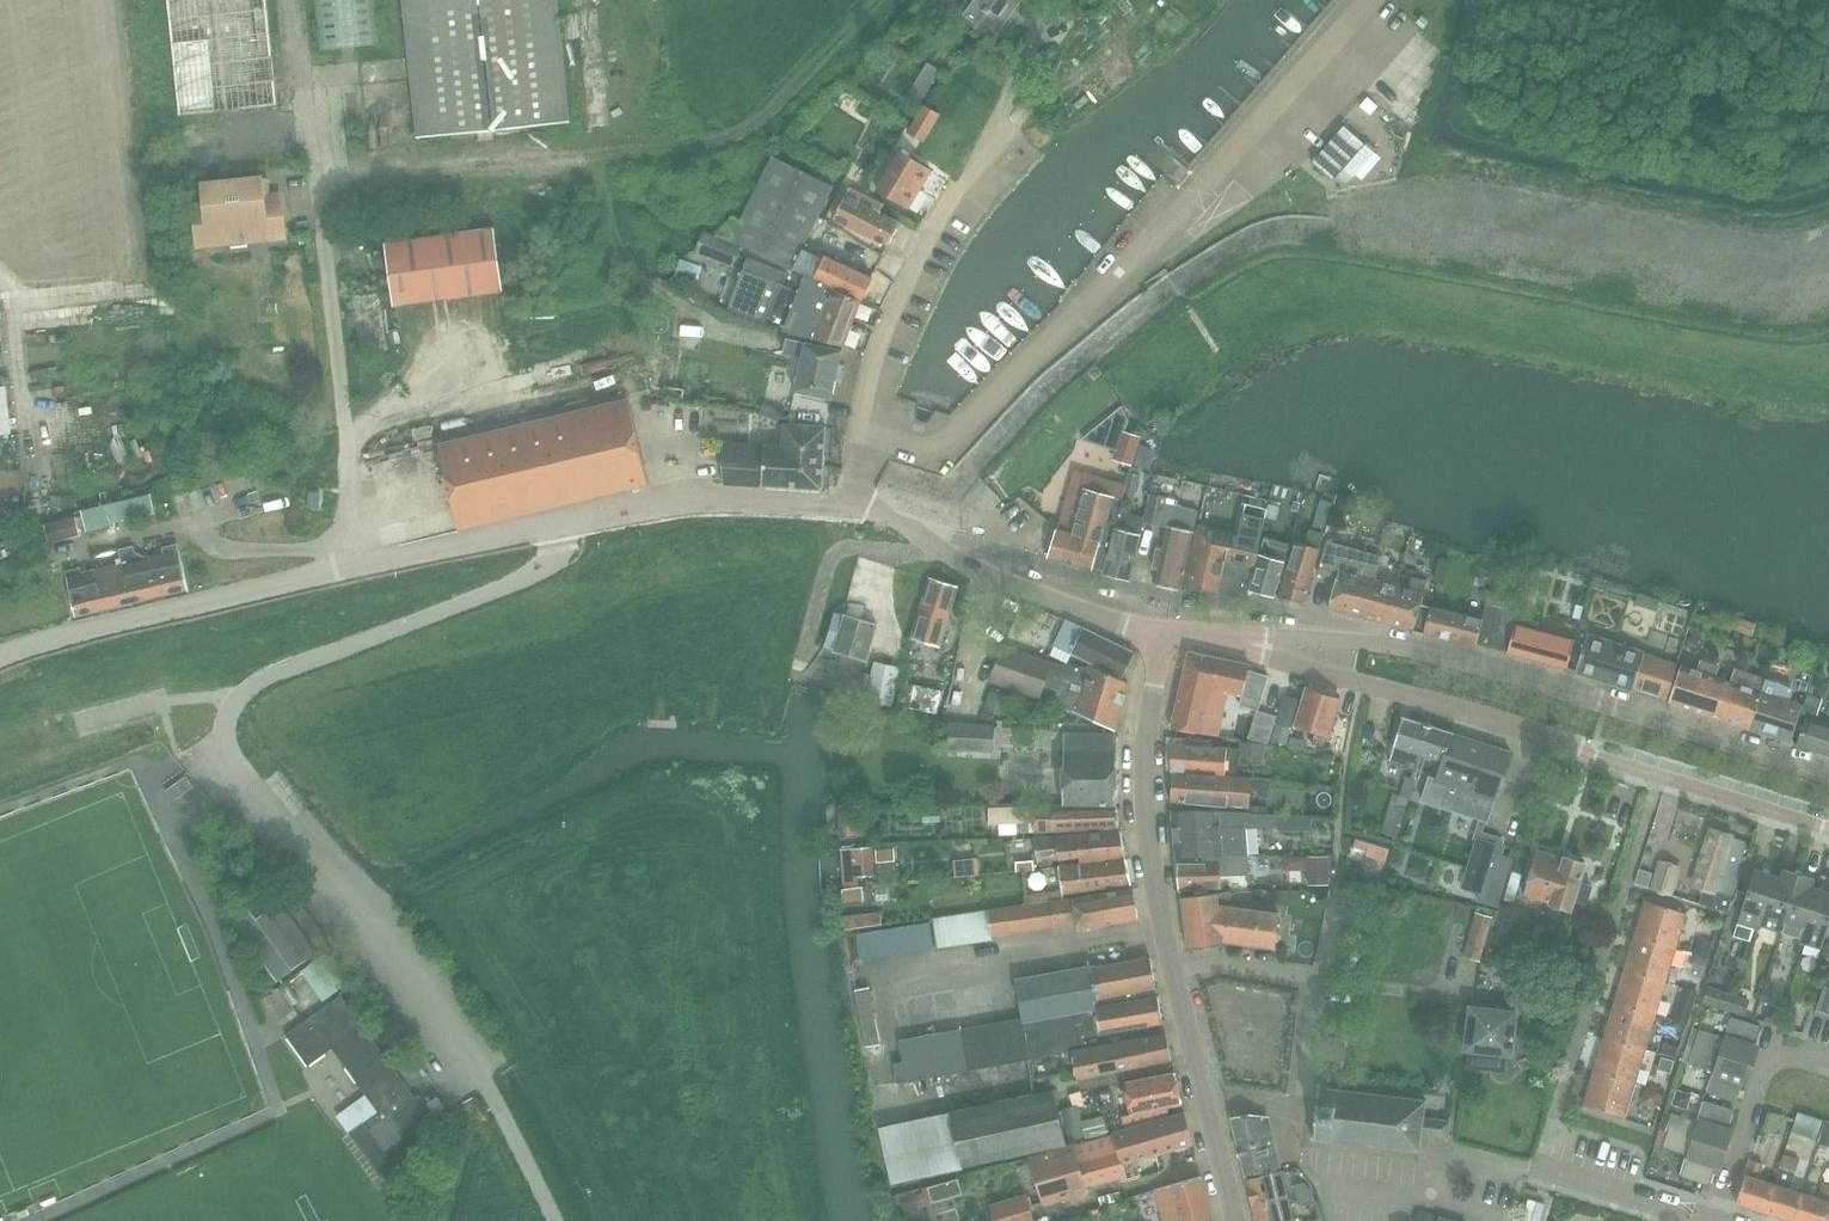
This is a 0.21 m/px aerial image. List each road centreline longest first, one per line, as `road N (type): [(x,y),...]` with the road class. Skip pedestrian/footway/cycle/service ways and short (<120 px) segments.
road 1 (unclassified): [(551,1220),(501,1114),(227,750),(223,723),(230,694),(267,664),(548,569),(568,519)]
road 2 (unclassified): [(859,430),(945,447),(1371,0)]
road 3 (tertiary): [(1164,632),(1463,709),(1828,829)]
road 4 (residential): [(1828,773),(1441,655),(1351,641),(1164,632)]
road 5 (track): [(1188,305),(1266,258),(1295,254),(1768,336),(1828,332)]
road 6 (tertiary): [(1238,1220),(1174,975),(1148,838),(1142,739),(1164,632)]
road 7 (tertiary): [(0,657),(294,578),(568,519)]
road 8 (residential): [(859,430),(881,335),(1000,122)]
road 9 (tertiary): [(1164,632),(953,556),(858,504)]
road 10 (track): [(633,153),(721,144),(764,123),(882,0)]
road 11 (tertiary): [(568,519),(666,500),(858,504)]
road 12 (residential): [(1719,1220),(1769,1063),(1808,1056),(1828,1062)]
road 13 (residential): [(1719,1220),(1540,1165)]

